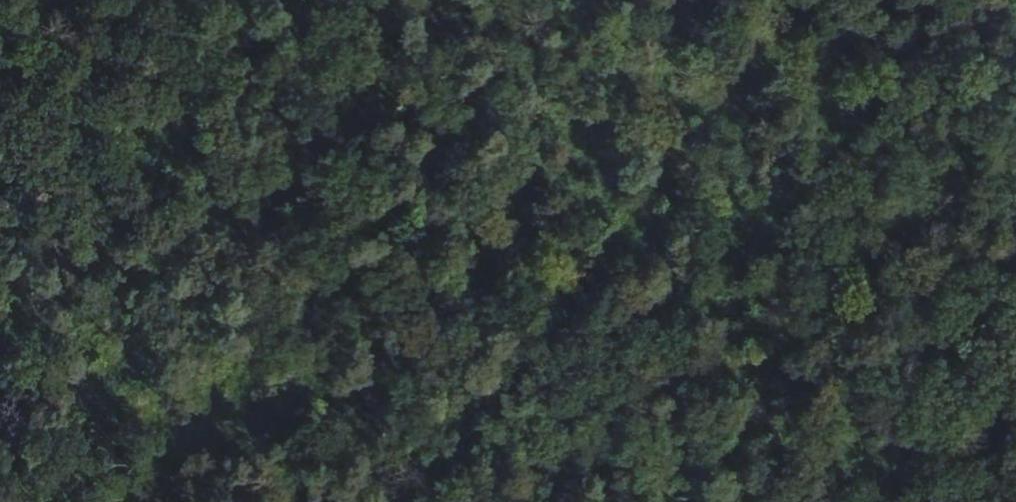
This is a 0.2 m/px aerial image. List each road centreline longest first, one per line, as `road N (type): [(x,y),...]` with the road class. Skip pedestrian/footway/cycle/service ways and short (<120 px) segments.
road 1 (track): [(826,0),(1015,69)]

